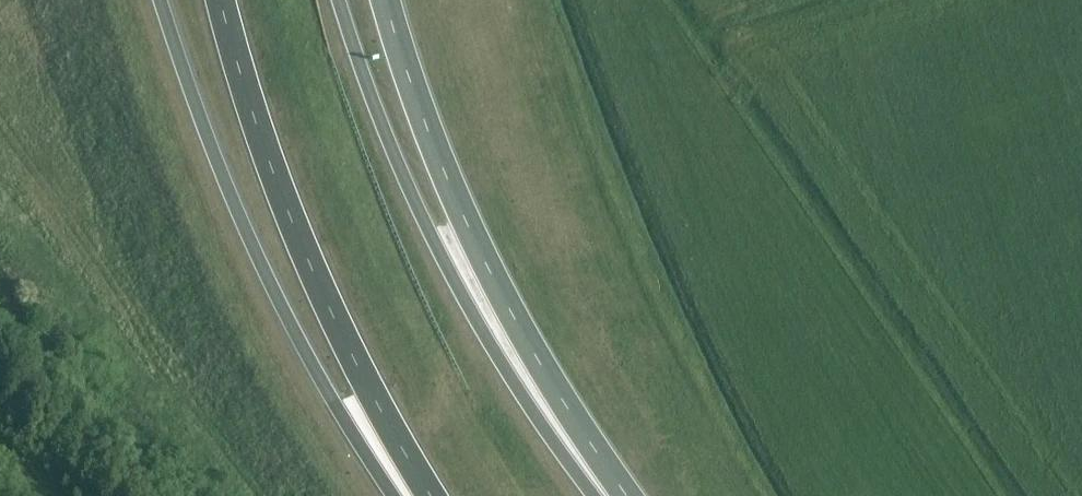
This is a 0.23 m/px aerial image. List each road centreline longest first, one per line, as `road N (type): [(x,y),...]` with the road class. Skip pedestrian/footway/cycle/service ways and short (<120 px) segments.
road 1 (trunk): [(598,495),(456,284),(394,159),(336,0)]
road 2 (trunk): [(627,495),(488,269),(413,91),(385,0)]
road 3 (trunk): [(159,0),(274,293),(396,495)]
road 4 (trunk): [(220,0),(275,181),(334,320),(430,495)]

